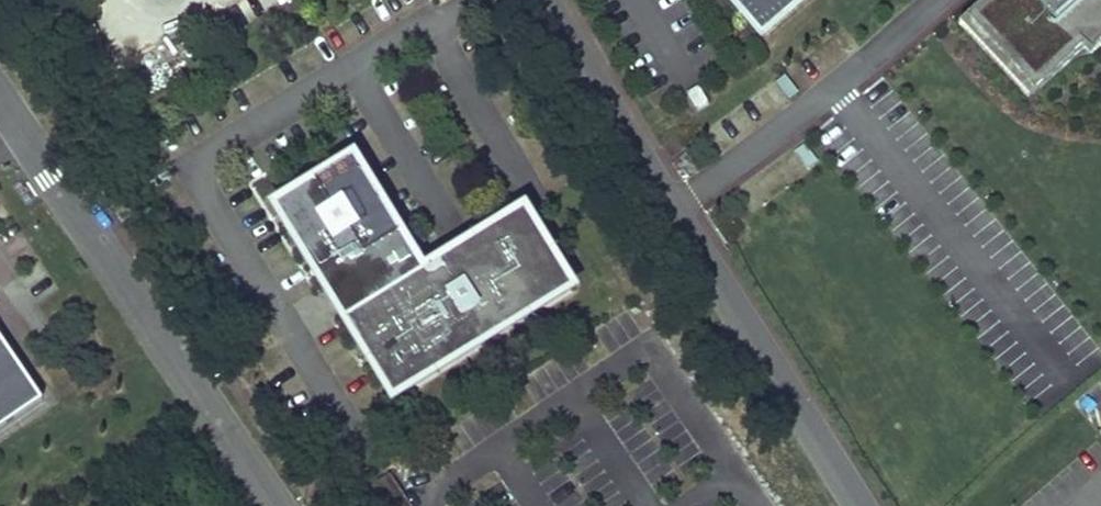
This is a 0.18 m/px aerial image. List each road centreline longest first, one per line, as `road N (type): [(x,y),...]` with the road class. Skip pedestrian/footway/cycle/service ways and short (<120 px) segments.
road 1 (residential): [(548,0),(862,505)]
road 2 (unclassified): [(0,93),(278,505)]

